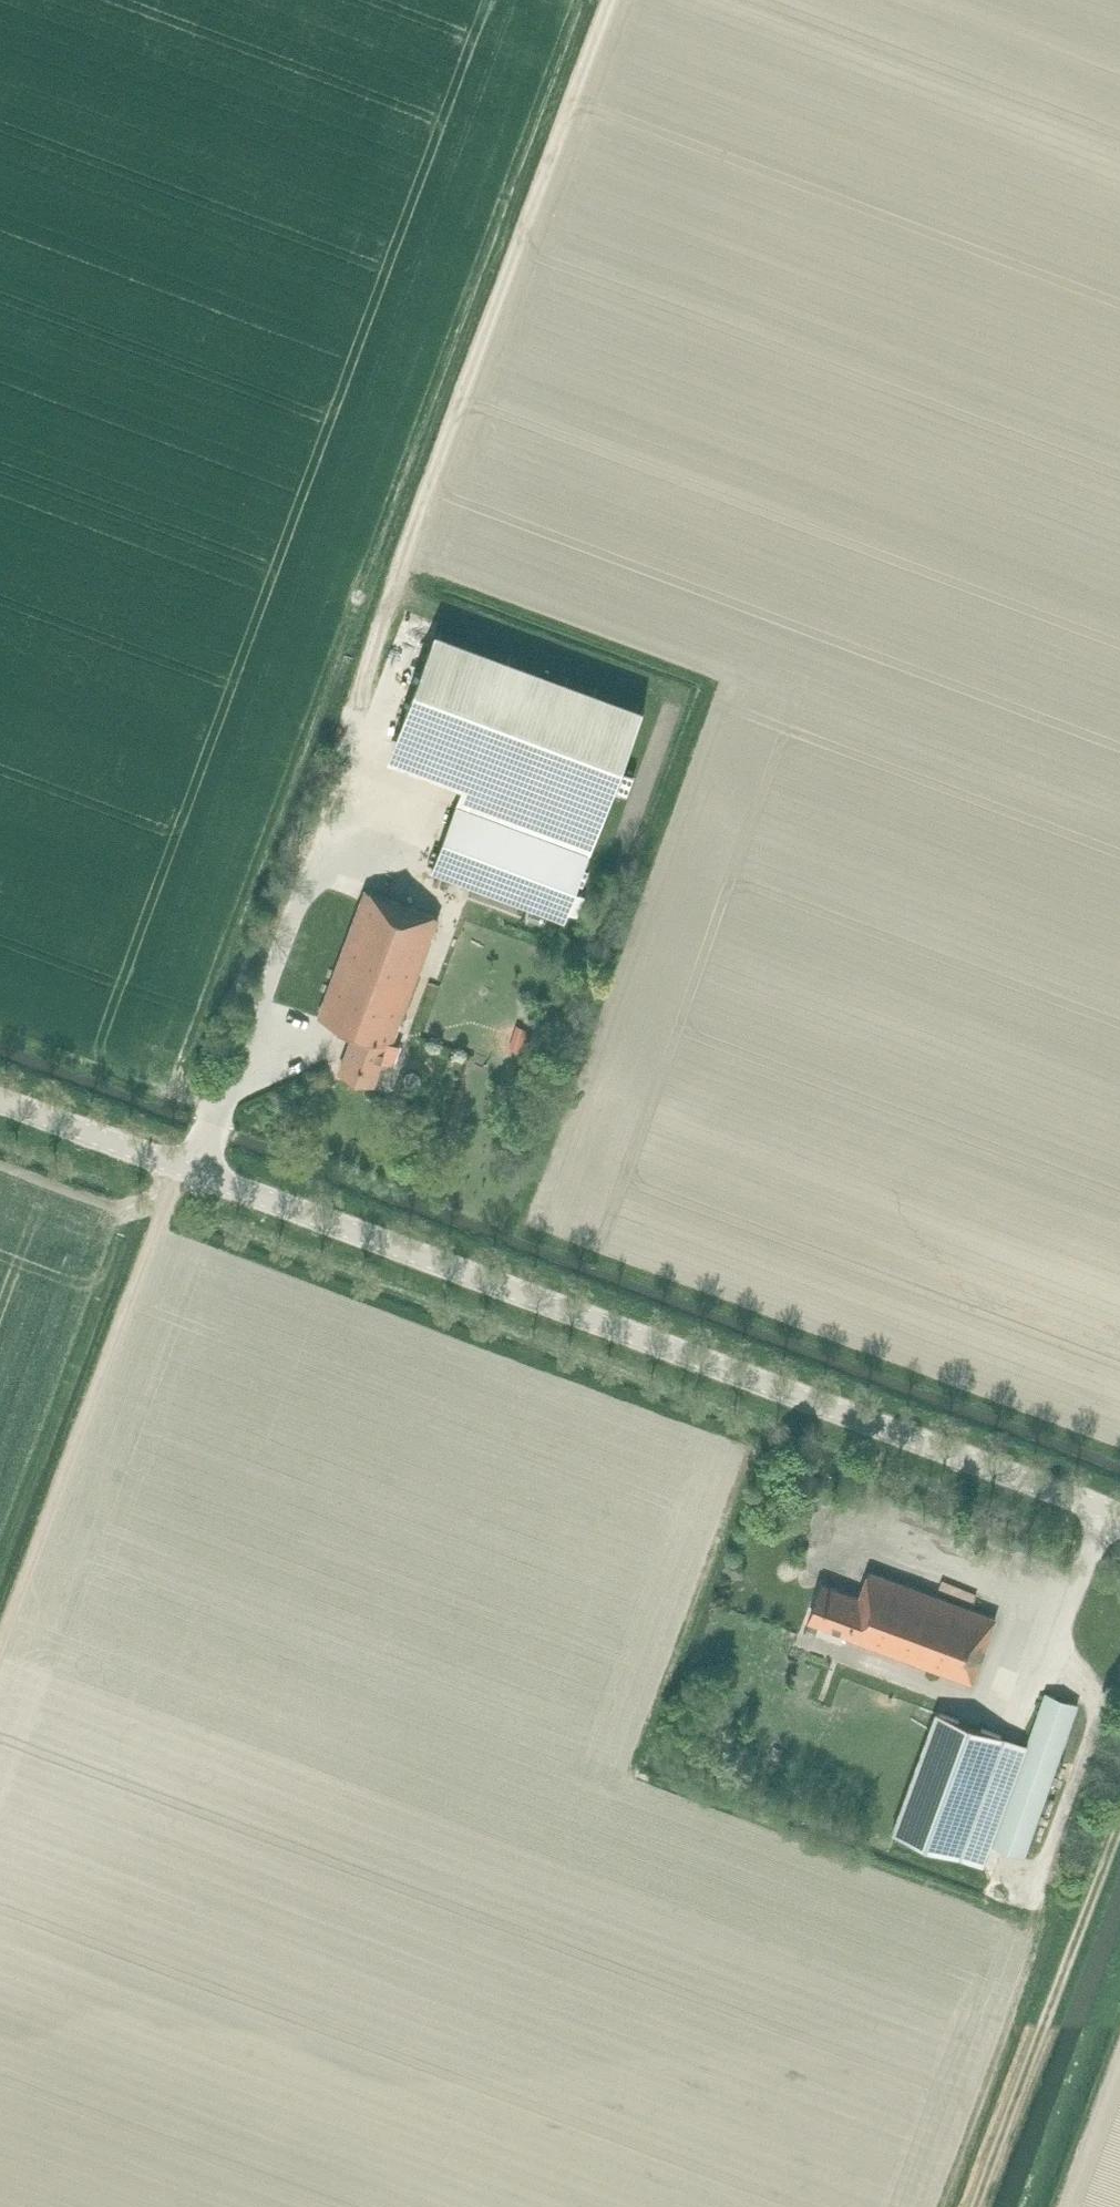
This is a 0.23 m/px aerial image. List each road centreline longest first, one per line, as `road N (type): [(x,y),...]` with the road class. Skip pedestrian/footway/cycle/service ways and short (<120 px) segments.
road 1 (tertiary): [(1119,1515),(0,1104)]
road 2 (track): [(977,2206),(1119,1827)]

